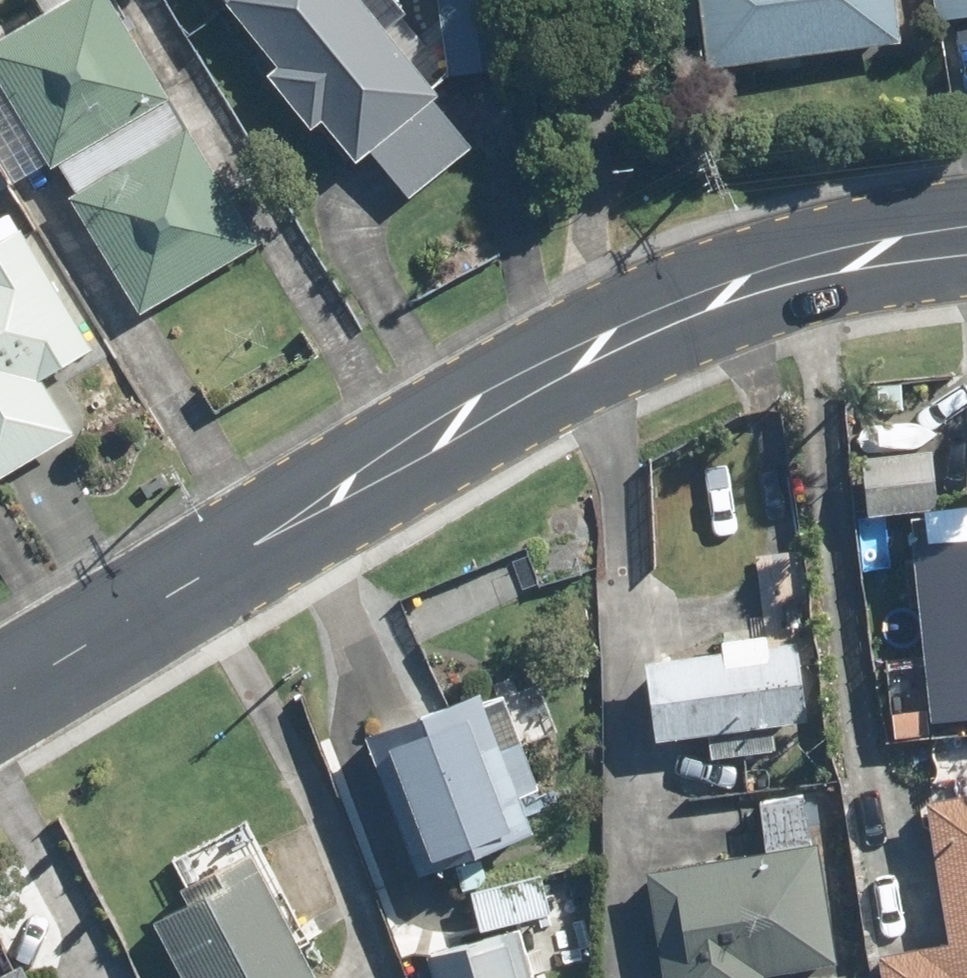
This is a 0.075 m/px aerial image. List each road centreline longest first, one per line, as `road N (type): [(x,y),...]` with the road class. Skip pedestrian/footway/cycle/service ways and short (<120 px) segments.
road 1 (residential): [(0,689),(602,346),(793,270),(966,247)]

